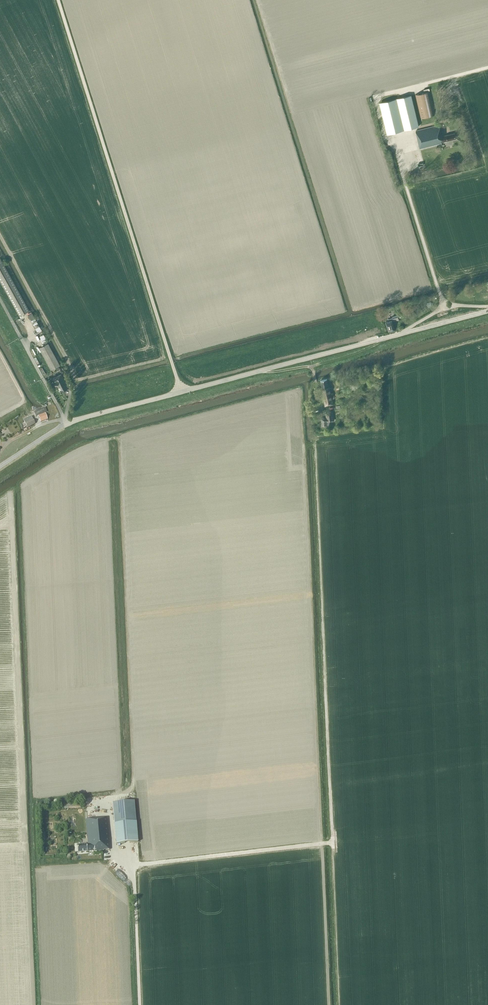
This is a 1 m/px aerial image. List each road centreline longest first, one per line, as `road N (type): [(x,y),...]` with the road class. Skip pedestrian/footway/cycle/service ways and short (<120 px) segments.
road 1 (tertiary): [(0,466),(83,418),(487,311)]
road 2 (track): [(132,866),(331,843)]

